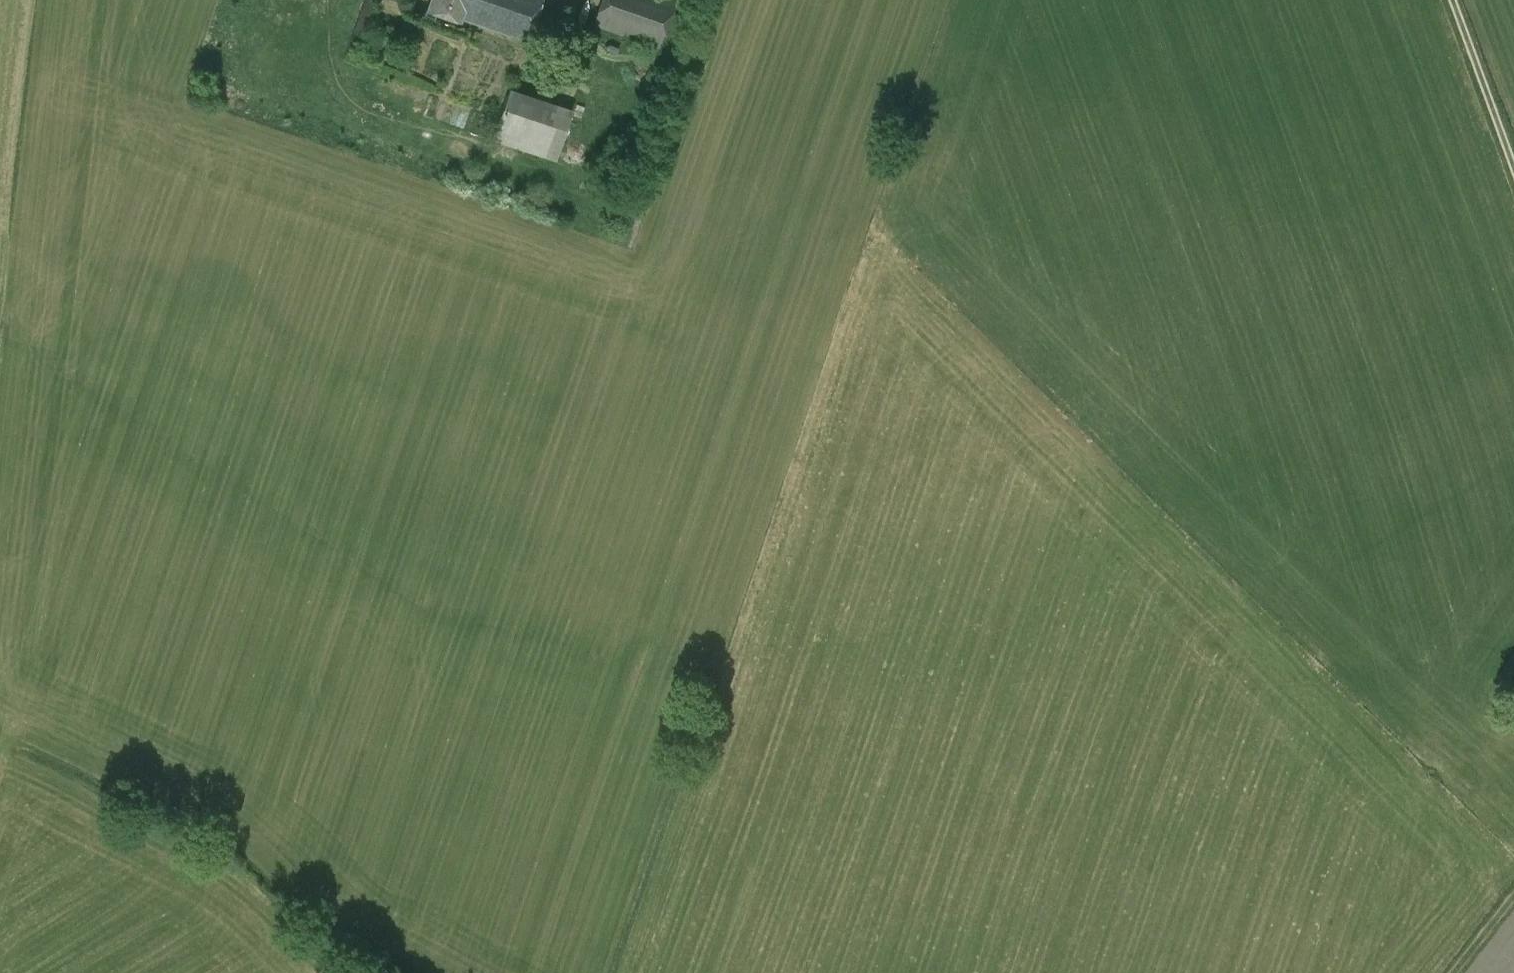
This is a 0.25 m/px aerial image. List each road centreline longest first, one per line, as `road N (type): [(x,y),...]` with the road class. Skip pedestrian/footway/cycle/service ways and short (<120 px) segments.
road 1 (unclassified): [(1513,192),(1444,0)]

